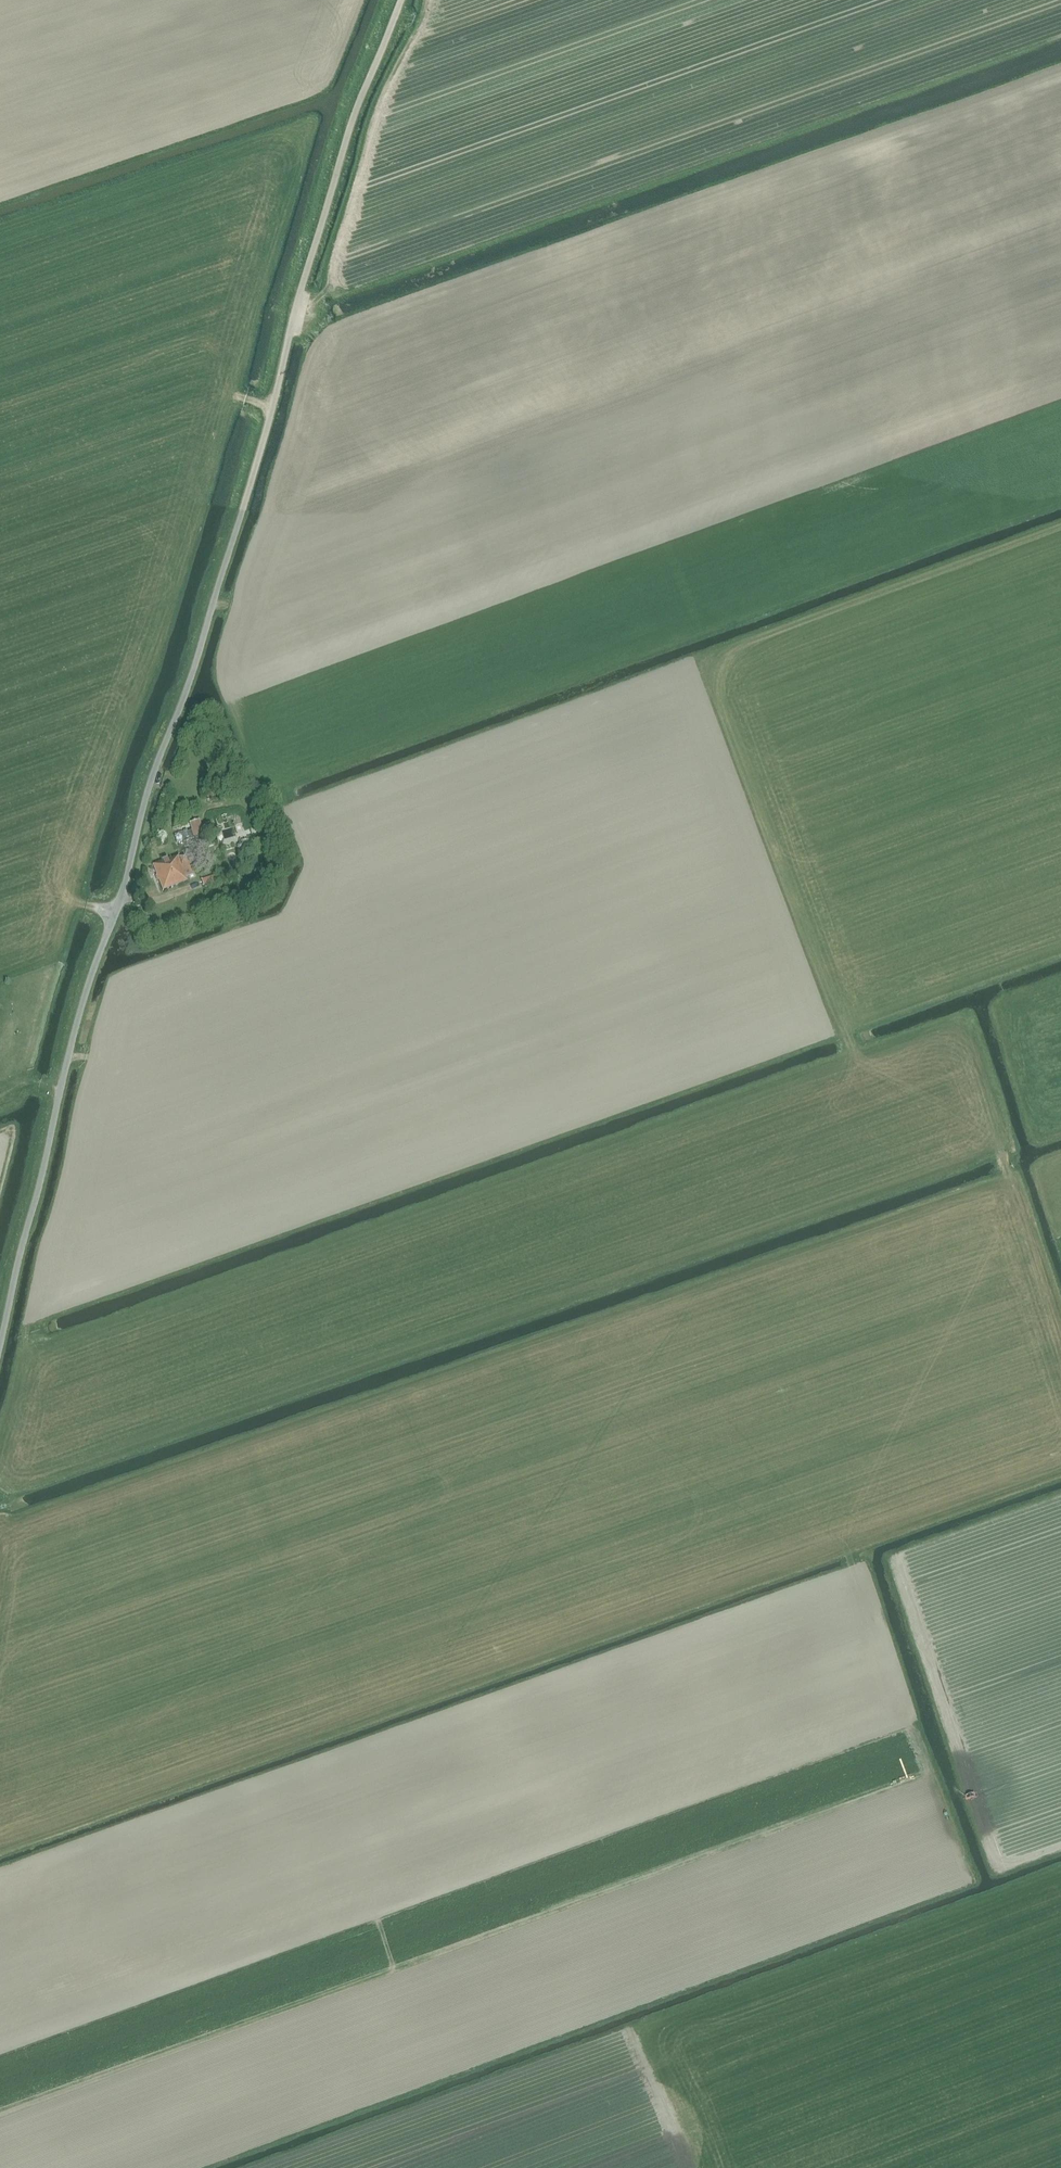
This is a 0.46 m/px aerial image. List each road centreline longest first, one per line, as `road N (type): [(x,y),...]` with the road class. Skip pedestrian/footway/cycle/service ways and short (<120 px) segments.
road 1 (unclassified): [(0,1344),(86,991),(197,660),(345,143),(401,0)]
road 2 (track): [(729,650),(1060,528)]

